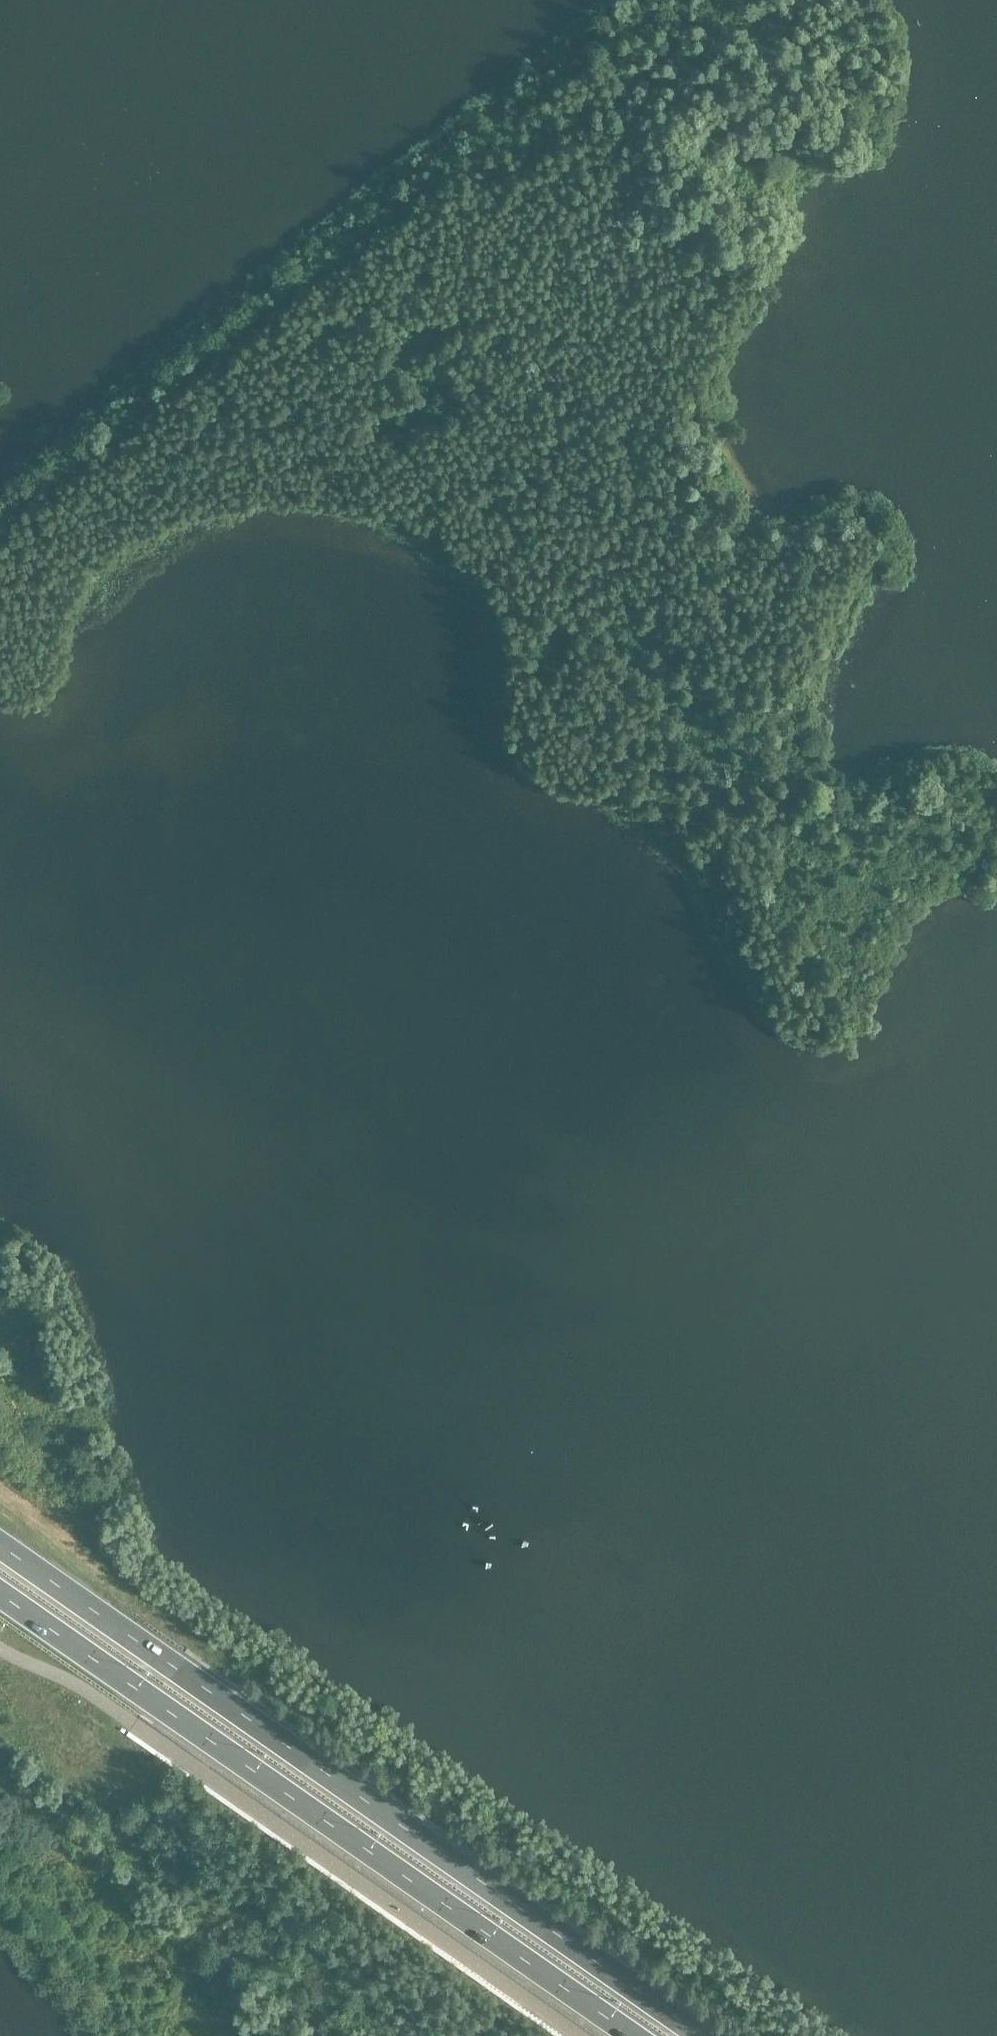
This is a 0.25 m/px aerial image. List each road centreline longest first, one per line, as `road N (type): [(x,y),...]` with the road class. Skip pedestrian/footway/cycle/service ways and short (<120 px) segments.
road 1 (primary): [(707,2035),(0,1545)]
road 2 (primary): [(0,1594),(636,2035)]

